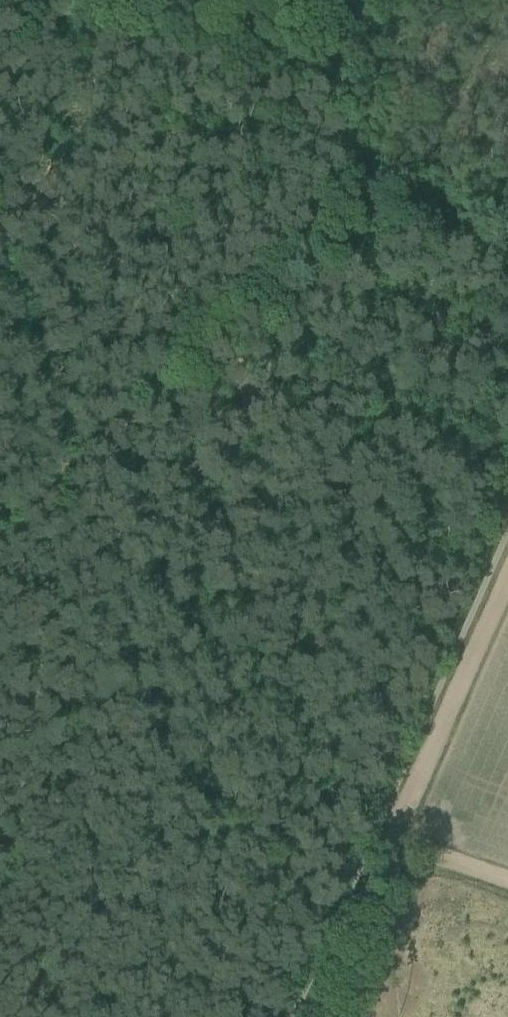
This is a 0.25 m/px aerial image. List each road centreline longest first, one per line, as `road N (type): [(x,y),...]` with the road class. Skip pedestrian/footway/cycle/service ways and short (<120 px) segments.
road 1 (track): [(343,0),(364,180),(61,466),(0,811)]
road 2 (track): [(507,577),(314,1016)]
road 3 (track): [(245,0),(178,32),(106,28),(0,2)]
road 4 (track): [(507,878),(392,837)]

